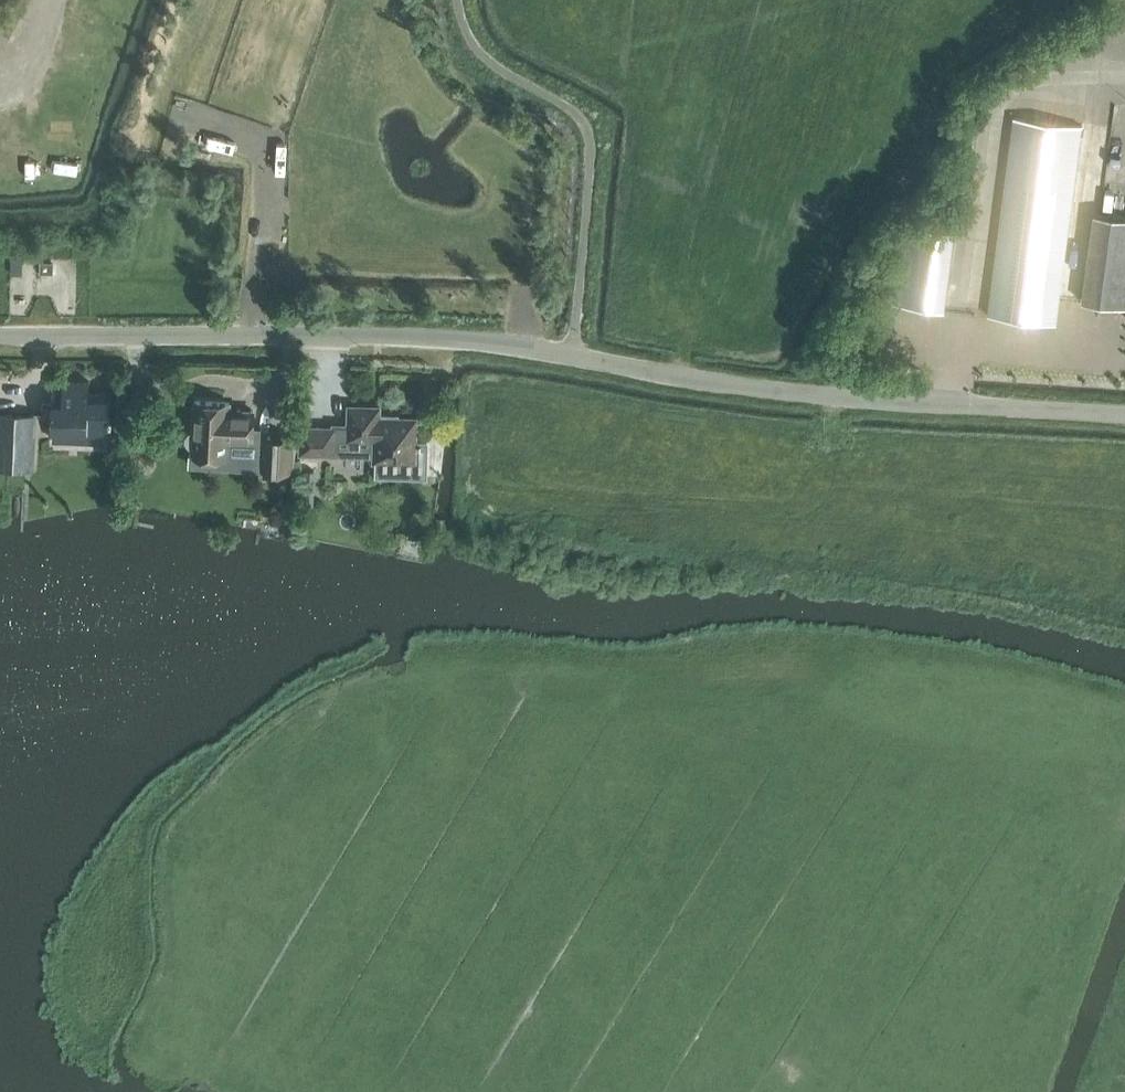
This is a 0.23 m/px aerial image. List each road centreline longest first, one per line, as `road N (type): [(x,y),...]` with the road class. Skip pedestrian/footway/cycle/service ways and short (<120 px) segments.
road 1 (unclassified): [(1124,413),(754,387),(420,337),(0,334)]

